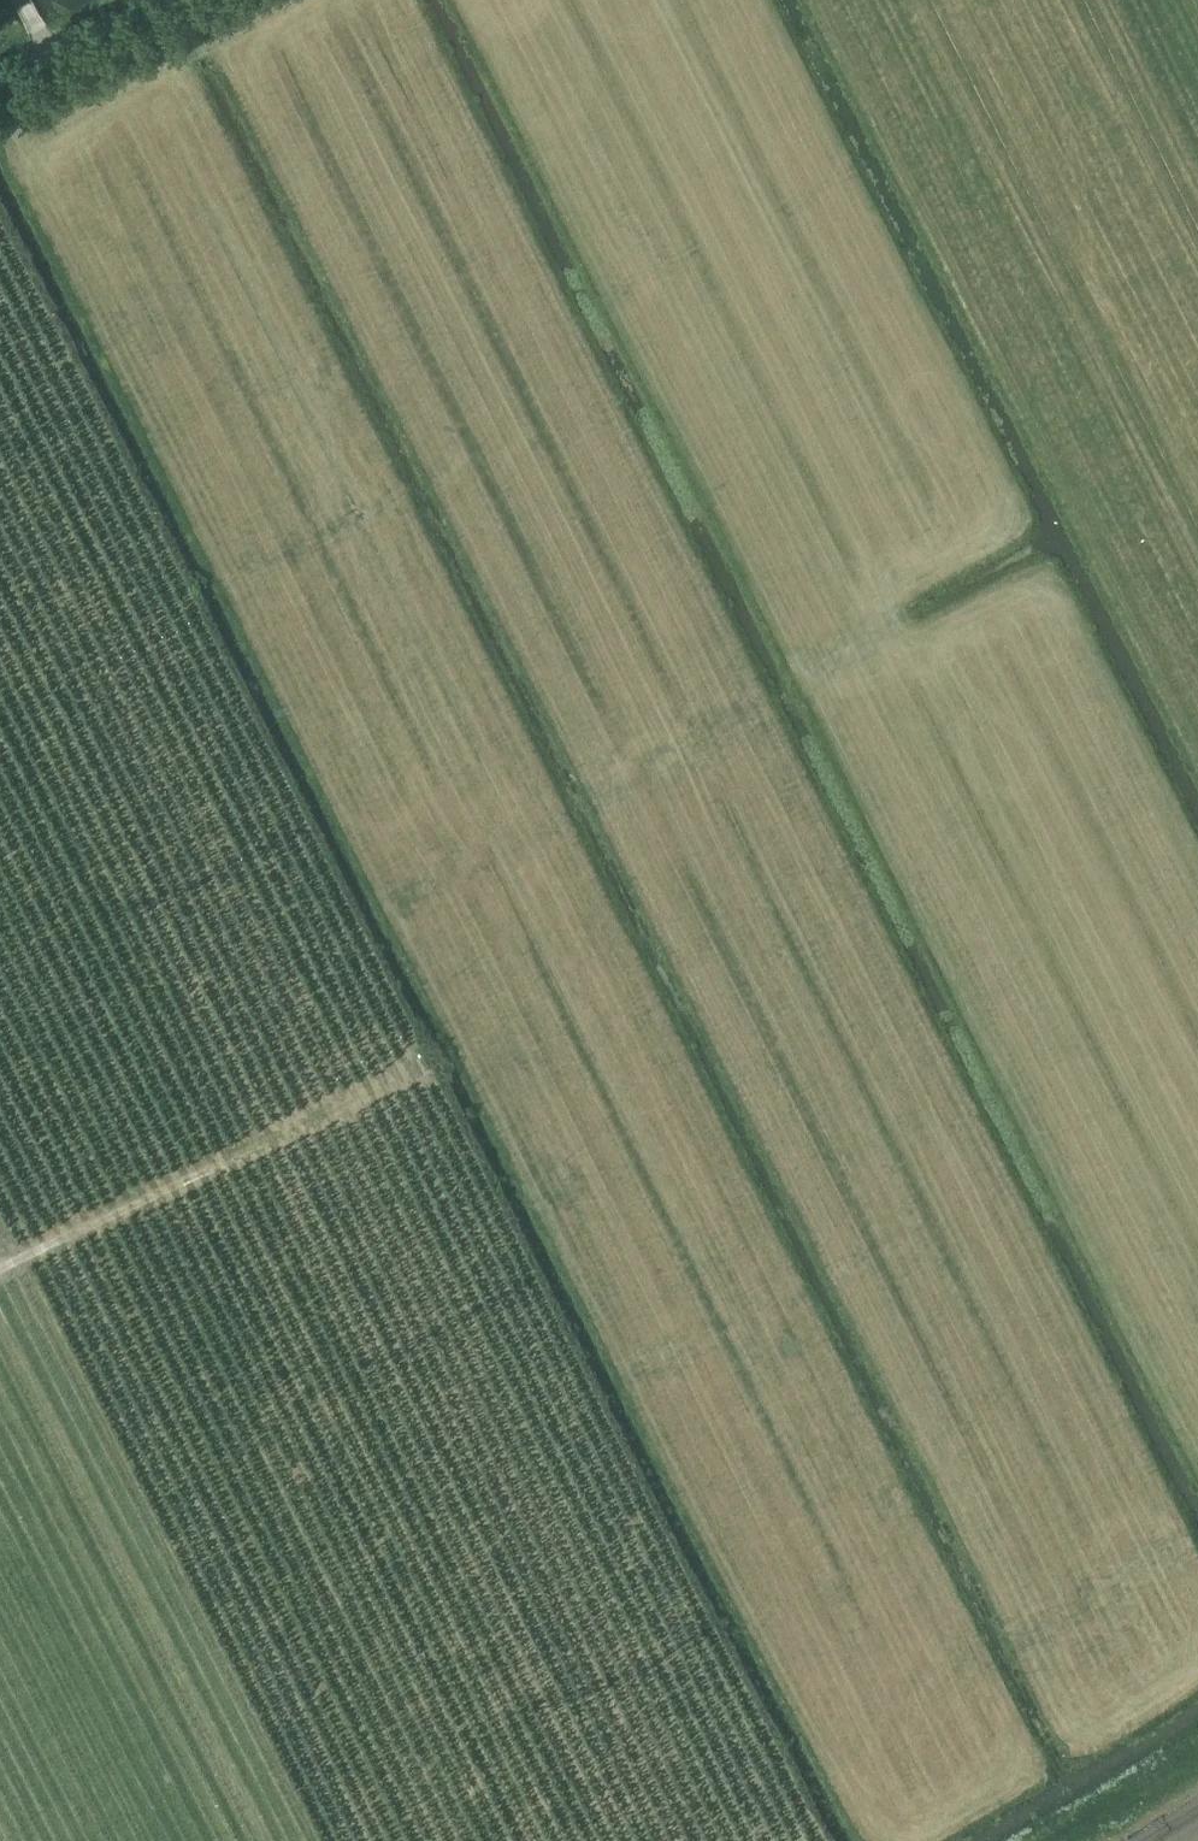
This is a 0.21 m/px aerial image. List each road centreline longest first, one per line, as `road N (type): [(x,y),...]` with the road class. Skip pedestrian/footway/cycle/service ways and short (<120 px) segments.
road 1 (unclassified): [(0,93),(183,0)]

